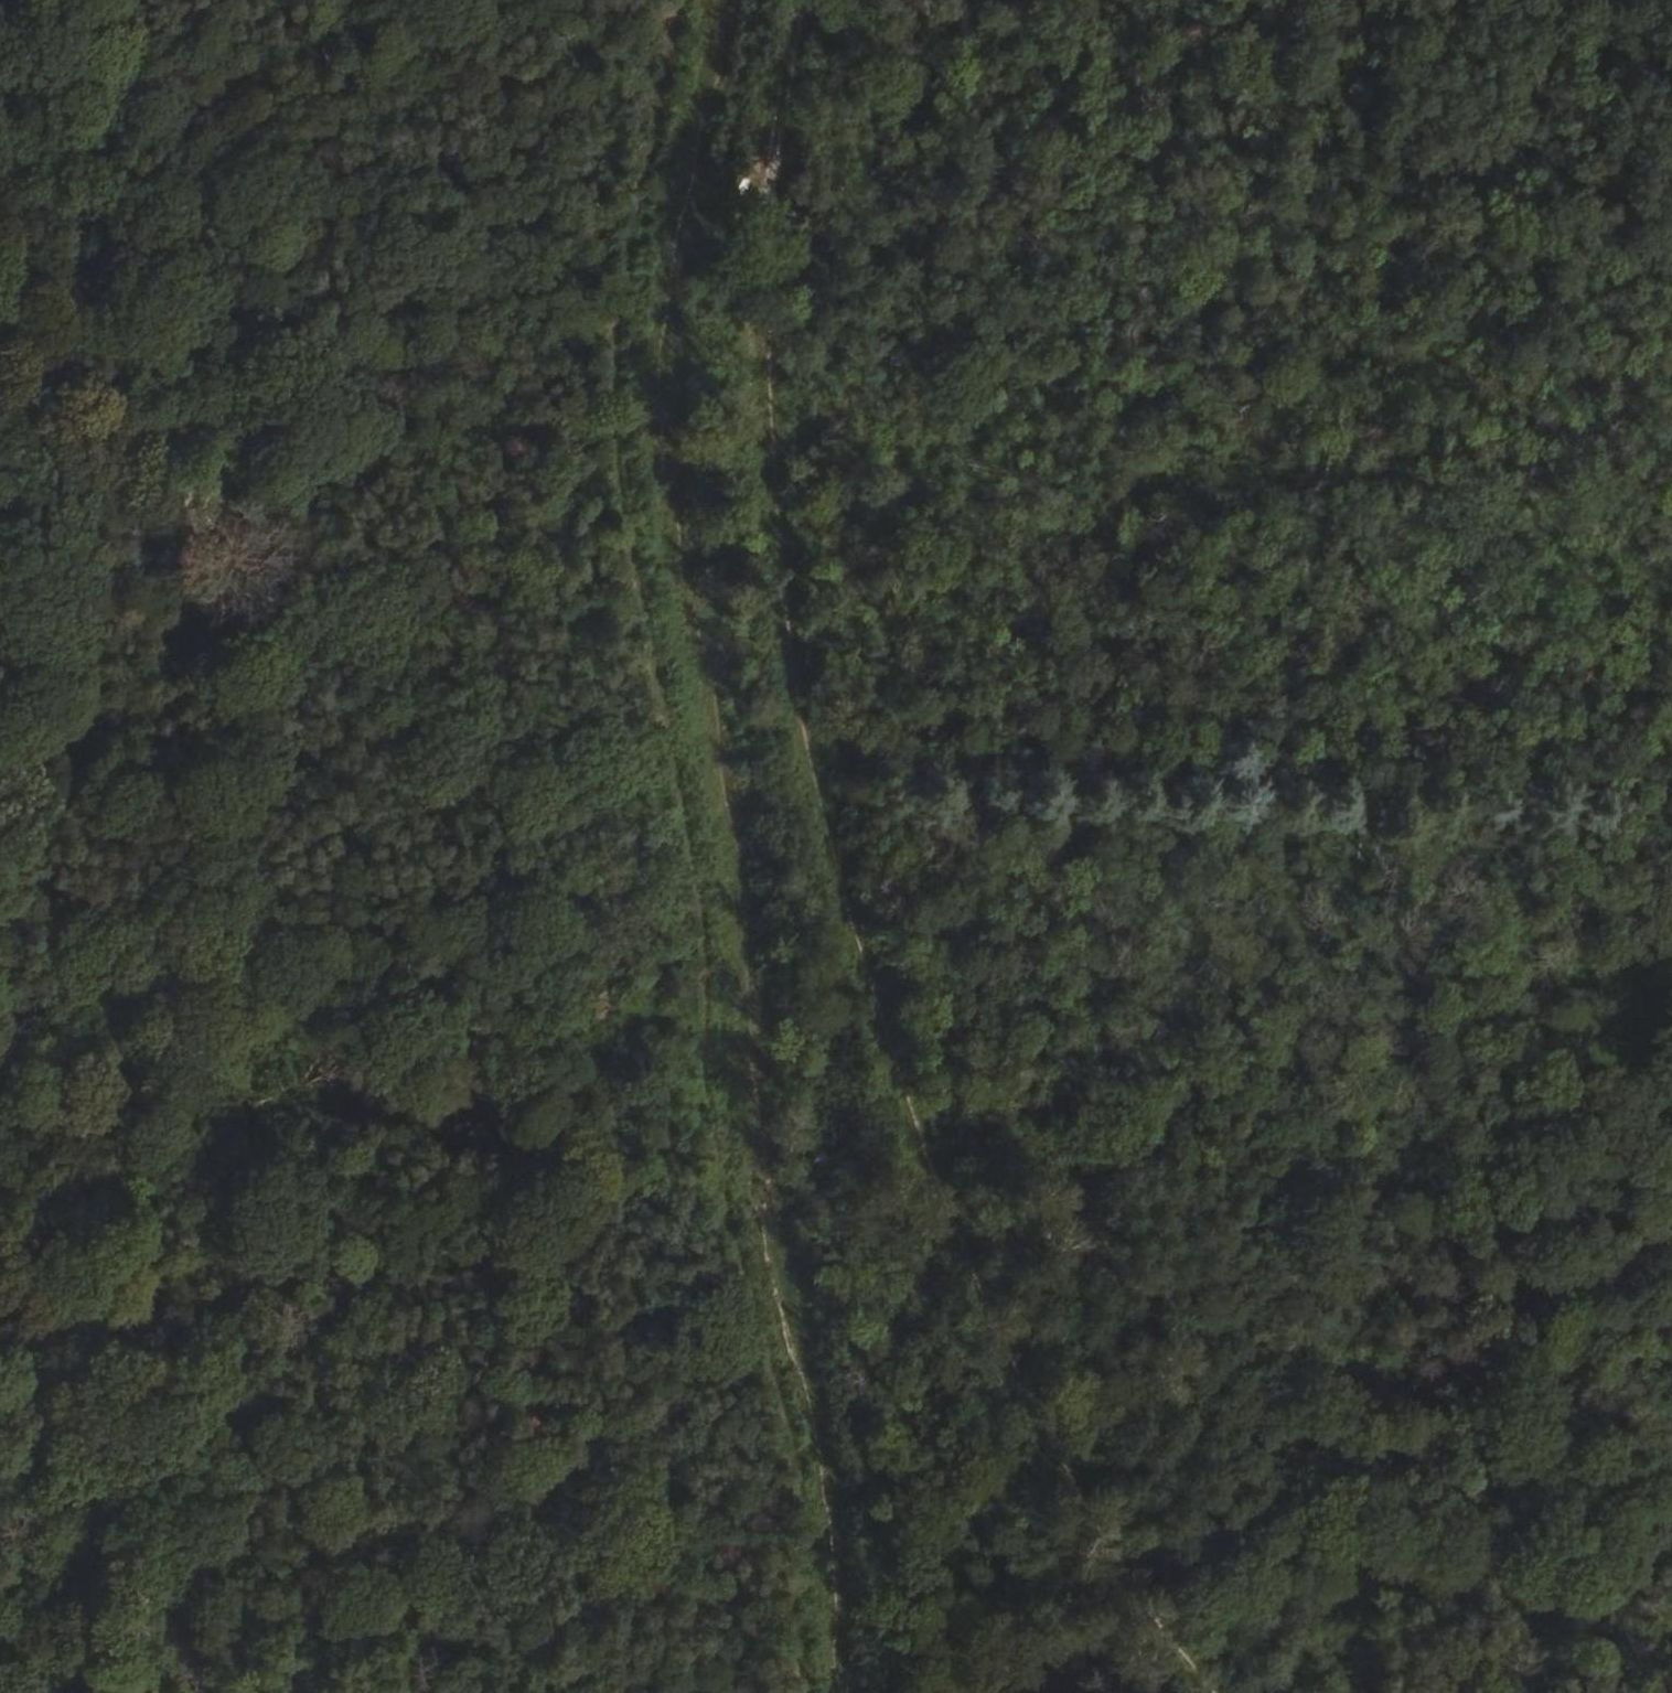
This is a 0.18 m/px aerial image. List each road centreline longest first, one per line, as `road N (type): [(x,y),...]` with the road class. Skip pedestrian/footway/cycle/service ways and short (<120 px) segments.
road 1 (track): [(30,1692),(158,1572)]

